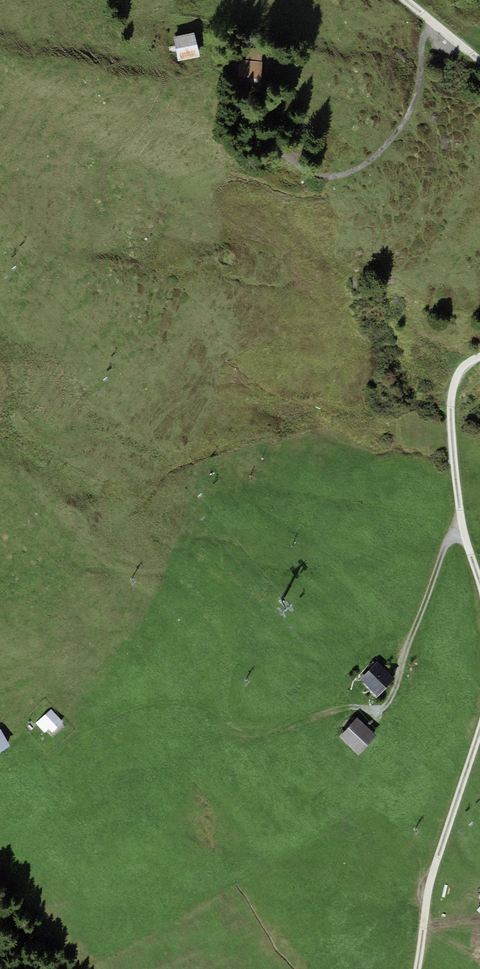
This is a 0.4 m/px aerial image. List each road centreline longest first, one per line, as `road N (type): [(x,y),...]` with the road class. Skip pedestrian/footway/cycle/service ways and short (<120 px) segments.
road 1 (track): [(479,748),(441,861),(421,968)]
road 2 (track): [(479,363),(457,387),(455,443),(467,537),(479,572)]

